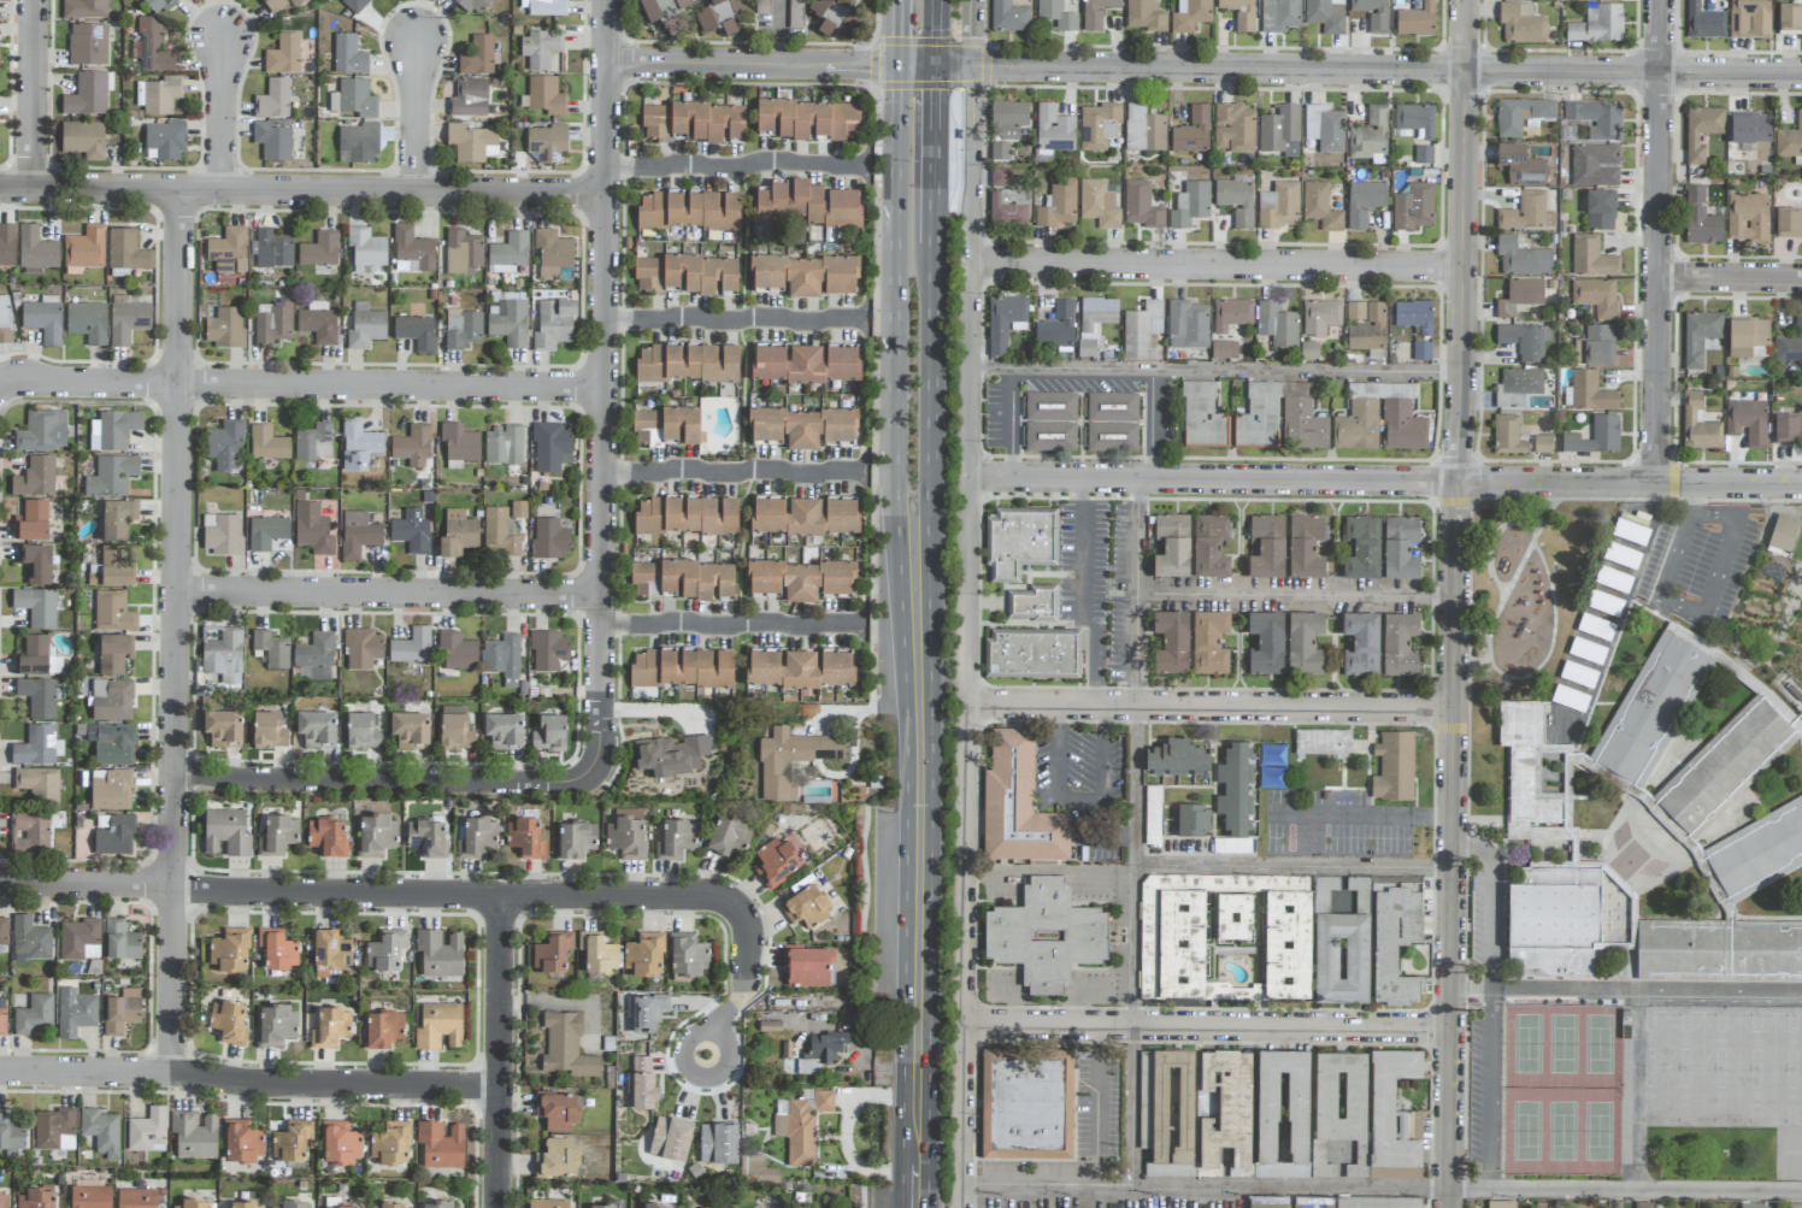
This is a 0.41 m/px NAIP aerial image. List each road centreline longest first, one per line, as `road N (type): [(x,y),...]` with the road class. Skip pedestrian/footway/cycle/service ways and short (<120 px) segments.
road 1 (residential): [(961,1184),(976,0)]
road 2 (secondary): [(891,67),(890,434),(905,708),(899,1207)]
road 3 (residential): [(1446,1207),(1468,72)]
road 4 (residential): [(167,1071),(170,382),(183,190)]
road 5 (residential): [(1801,485),(972,481)]
road 6 (residential): [(676,897),(0,882)]
road 7 (residential): [(605,195),(0,188)]
road 8 (residential): [(603,390),(0,386)]
road 9 (residential): [(575,783),(599,764),(605,195)]
road 10 (residential): [(1468,72),(891,67)]
road 11 (residential): [(496,1085),(0,1072)]
road 12 (secondary): [(926,1207),(932,713)]
road 13 (residential): [(1466,269),(973,264)]
road 14 (residential): [(1453,1032),(966,1027)]
road 15 (residential): [(1456,711),(970,706)]
road 16 (residential): [(1656,483),(1663,0)]
road 17 (residential): [(601,599),(175,588)]
road 18 (residential): [(173,771),(212,779),(575,783)]
road 19 (residential): [(1801,75),(1468,72)]
road 20 (residential): [(494,1207),(496,892)]
road 21 (residential): [(891,67),(611,65)]
road 22 (secondary): [(932,491),(937,246)]
road 23 (residential): [(676,897),(742,909),(752,929),(743,991),(705,1055)]
road 24 (secondary): [(932,713),(932,491)]
road 25 (residential): [(605,195),(611,0)]
road 26 (residential): [(35,188),(34,0)]
road 27 (secondary): [(937,246),(940,67)]
road 28 (residential): [(418,194),(416,43)]
road 29 (residential): [(224,190),(223,40)]
road 30 (residential): [(1801,280),(1661,279)]

